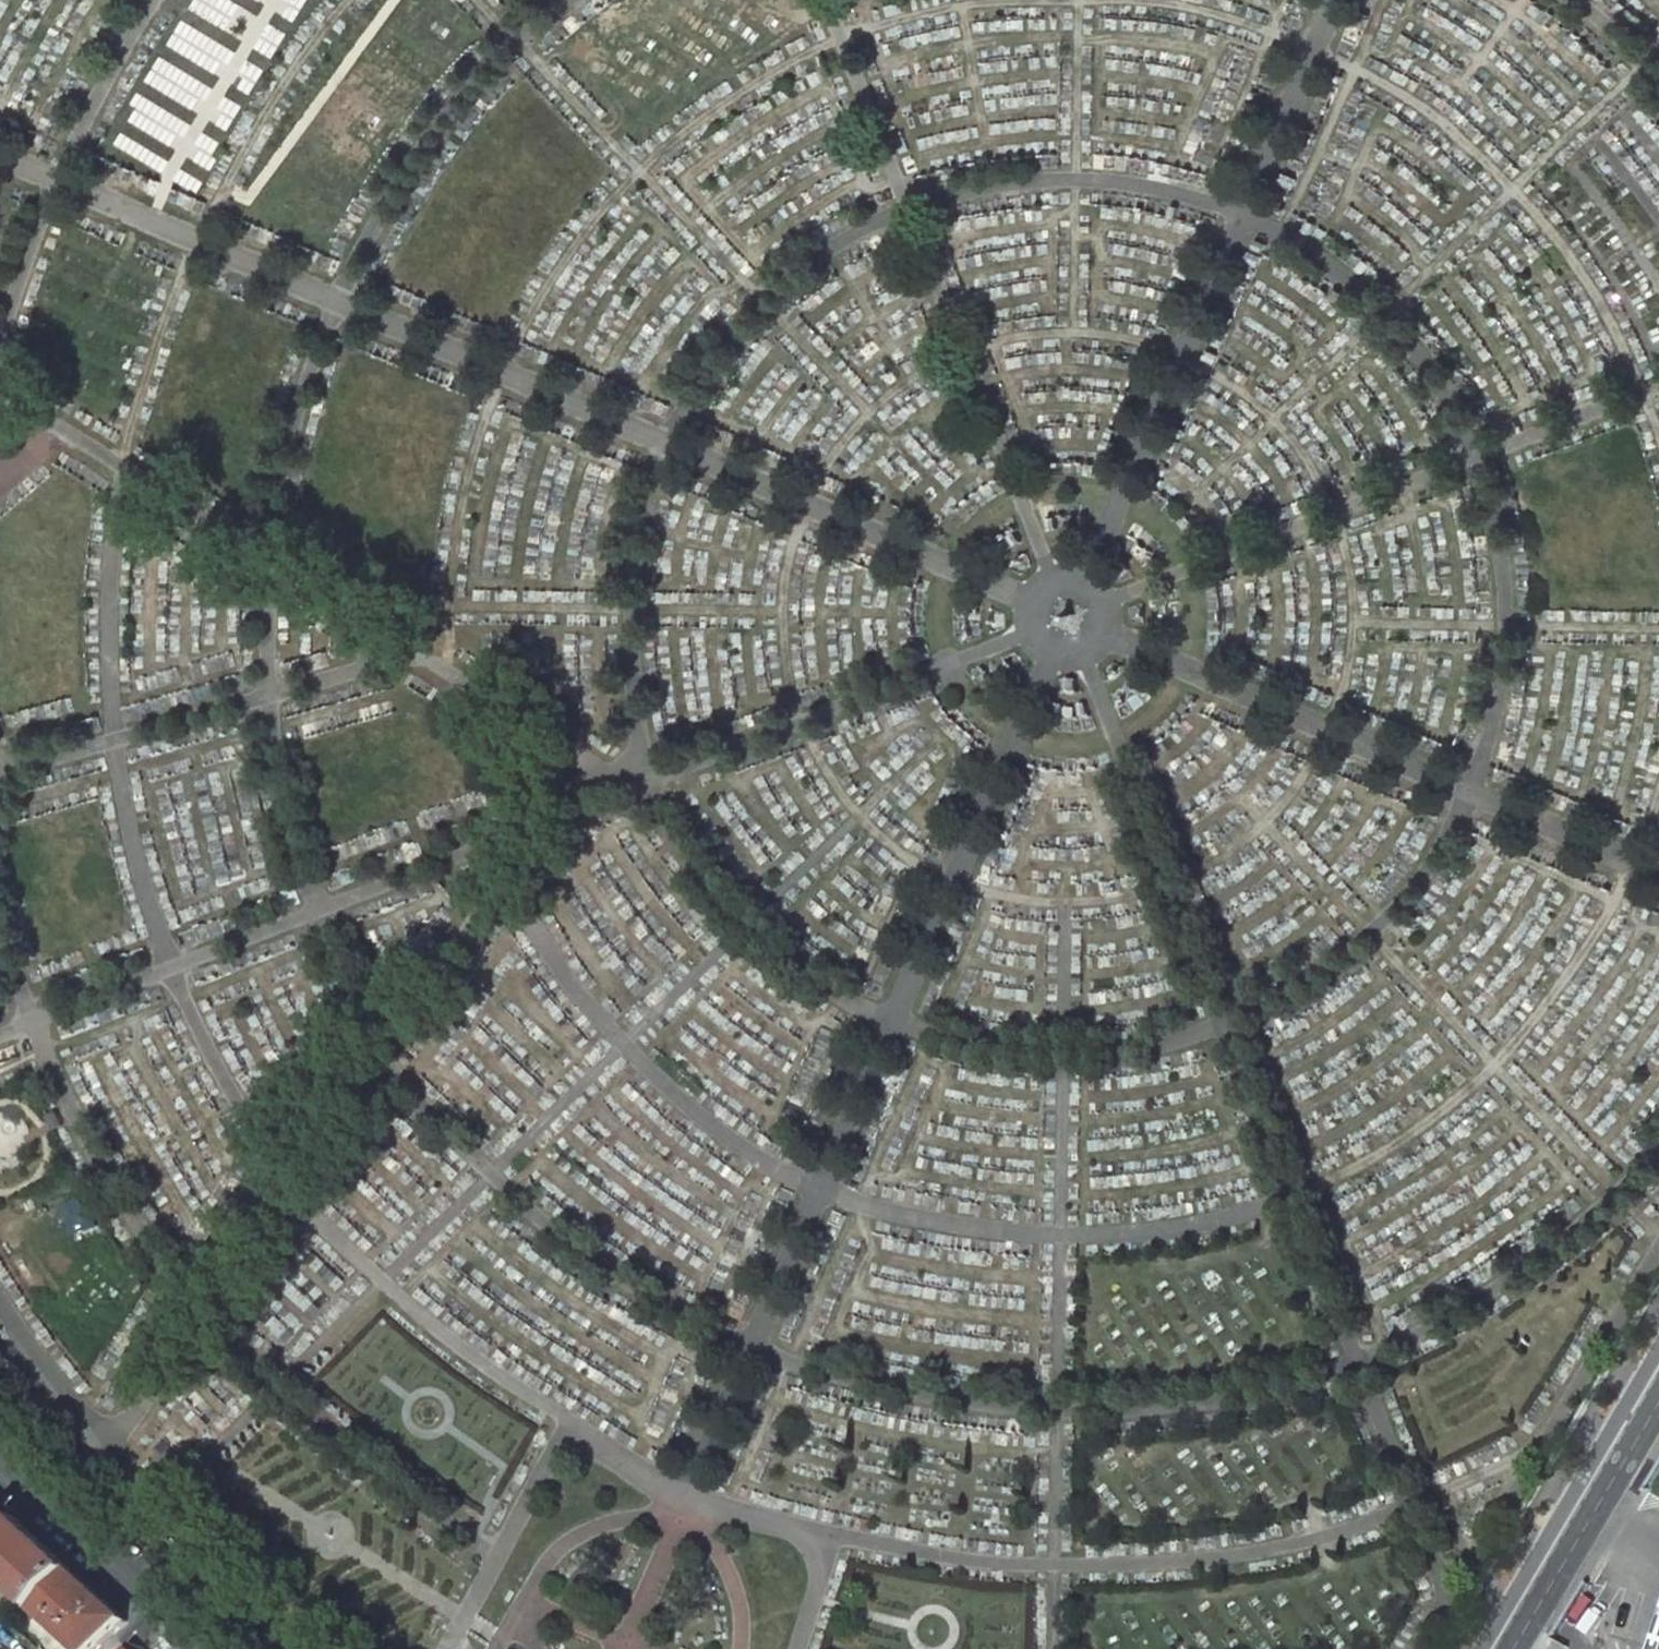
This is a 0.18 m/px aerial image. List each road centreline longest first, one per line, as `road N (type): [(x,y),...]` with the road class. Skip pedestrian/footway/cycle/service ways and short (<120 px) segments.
road 1 (residential): [(1658,1404),(1513,1648)]
road 2 (tertiary): [(166,1604),(0,1451)]

